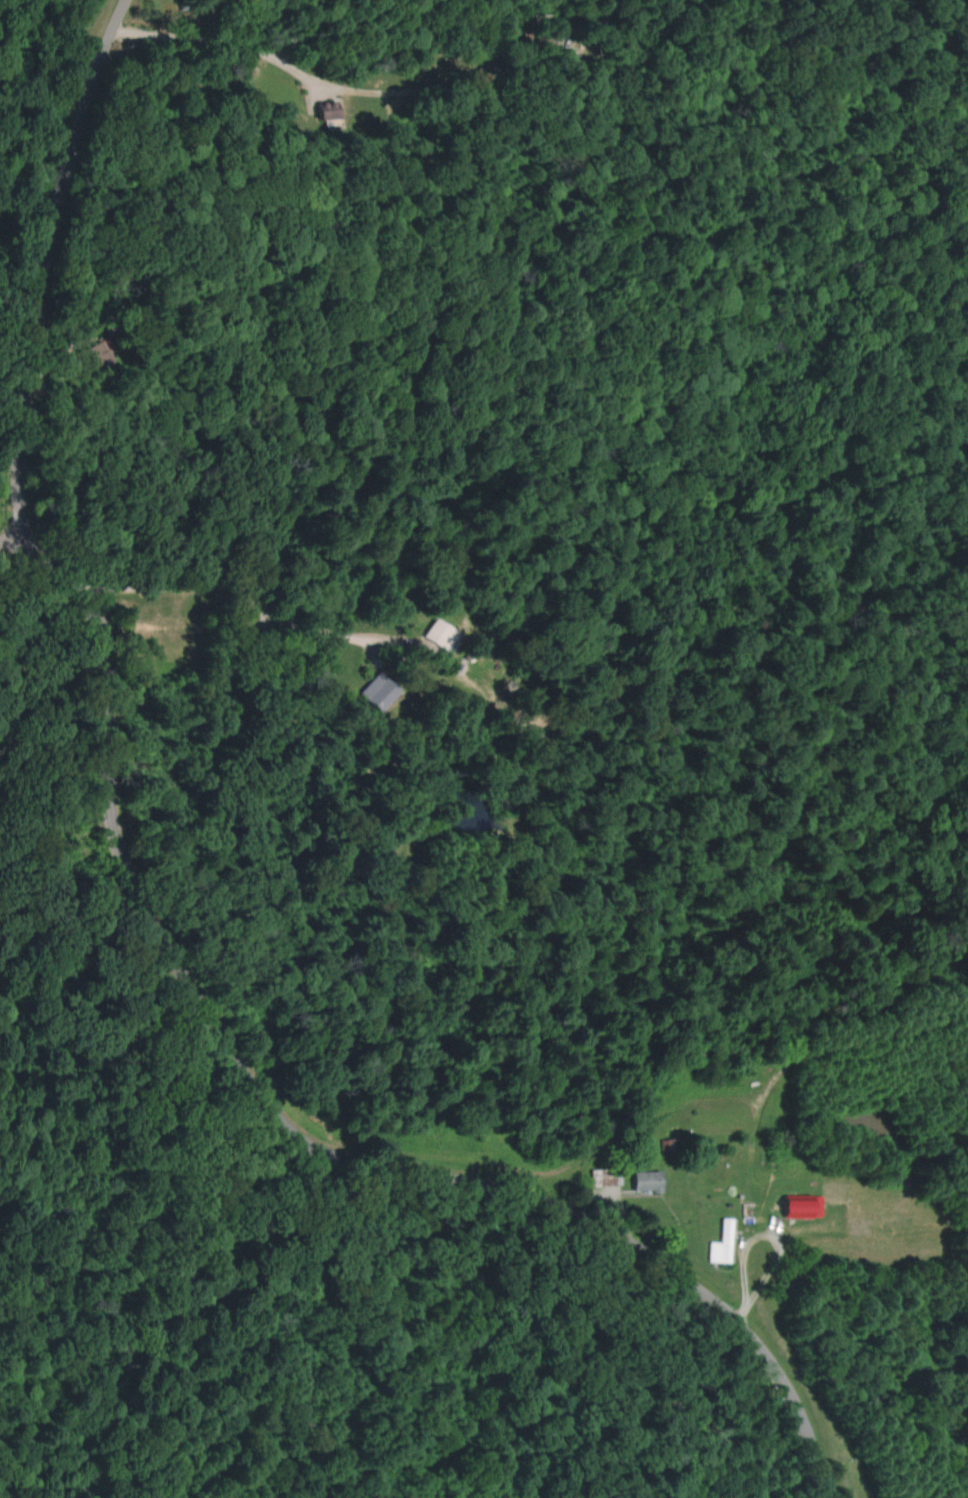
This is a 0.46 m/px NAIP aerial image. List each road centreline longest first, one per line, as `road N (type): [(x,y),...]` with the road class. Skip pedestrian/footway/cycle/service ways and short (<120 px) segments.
road 1 (residential): [(831,1497),(814,1440),(749,1350),(605,1242),(514,1193),(316,1157),(270,1120),(174,978),(126,865),(112,684),(78,588),(10,533)]
road 2 (residential): [(10,533),(47,201),(126,0)]

